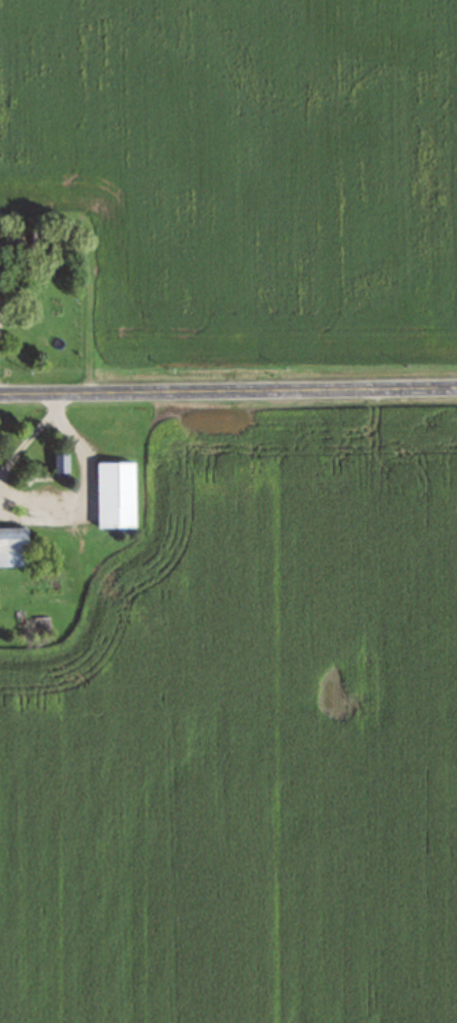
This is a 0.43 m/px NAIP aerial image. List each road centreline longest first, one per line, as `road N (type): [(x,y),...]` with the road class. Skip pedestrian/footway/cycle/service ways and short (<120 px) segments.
road 1 (tertiary): [(456,388),(0,395)]

